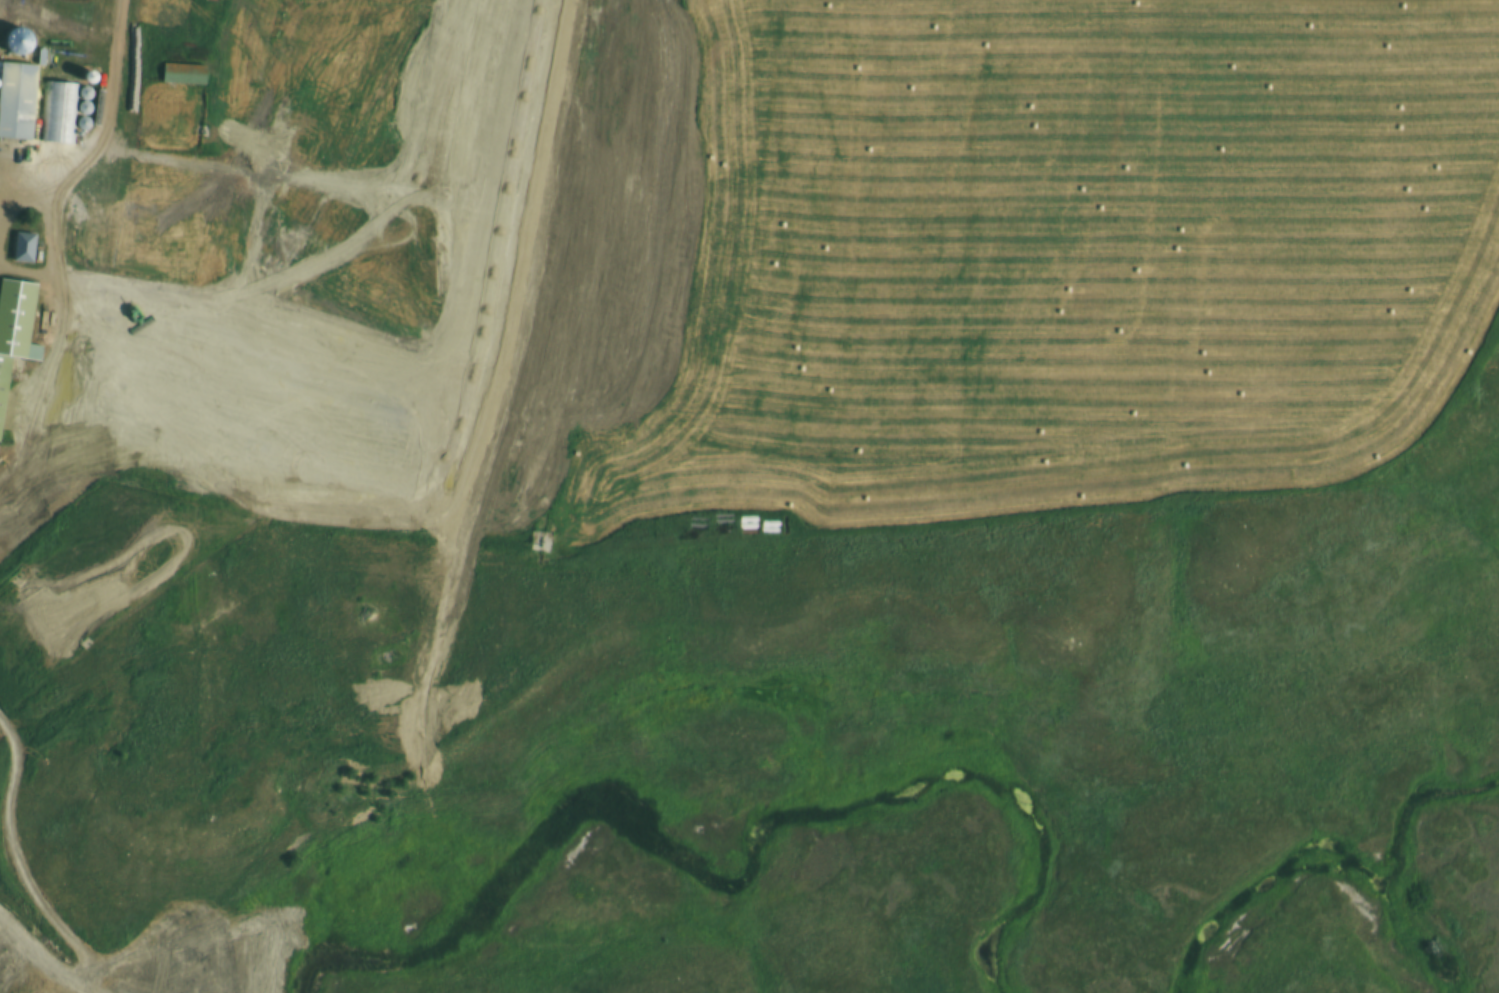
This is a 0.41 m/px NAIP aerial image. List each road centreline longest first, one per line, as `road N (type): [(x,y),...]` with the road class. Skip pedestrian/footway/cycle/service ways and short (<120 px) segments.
road 1 (track): [(699,0),(646,81),(590,384)]
road 2 (track): [(122,0),(107,123),(83,155),(44,181),(0,185)]
road 3 (track): [(113,65),(56,31),(0,12)]

